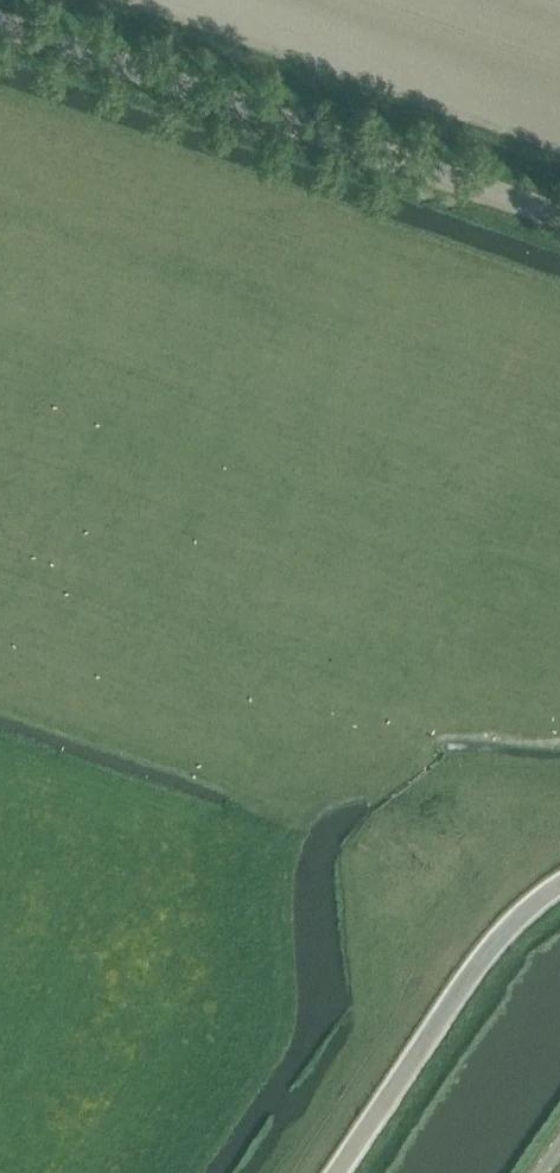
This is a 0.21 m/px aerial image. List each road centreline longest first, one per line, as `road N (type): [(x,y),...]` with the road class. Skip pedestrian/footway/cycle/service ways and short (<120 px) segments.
road 1 (tertiary): [(559,219),(0,27)]
road 2 (tertiary): [(559,893),(484,967),(341,1172)]

